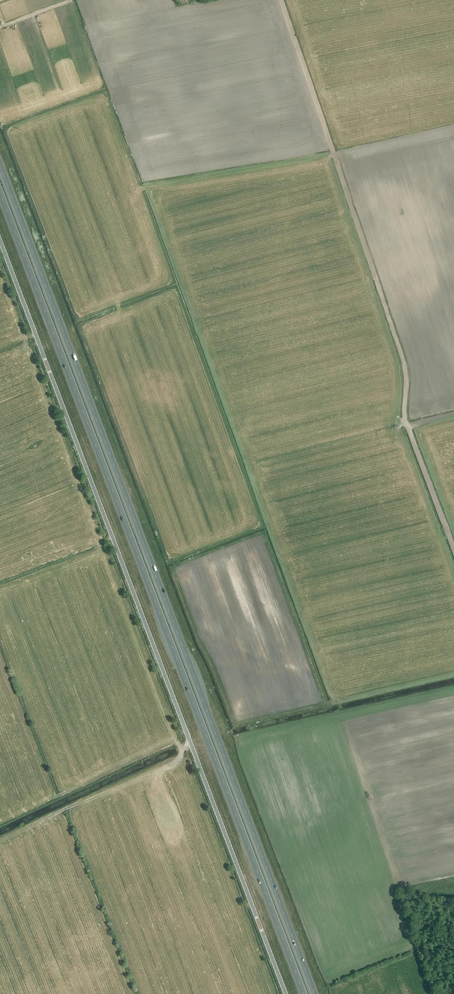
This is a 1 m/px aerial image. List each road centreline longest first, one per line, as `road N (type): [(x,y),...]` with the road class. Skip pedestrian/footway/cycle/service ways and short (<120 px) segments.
road 1 (trunk): [(314,993),(0,164)]
road 2 (trunk): [(0,193),(304,993)]
road 3 (unclassified): [(286,993),(0,240)]

